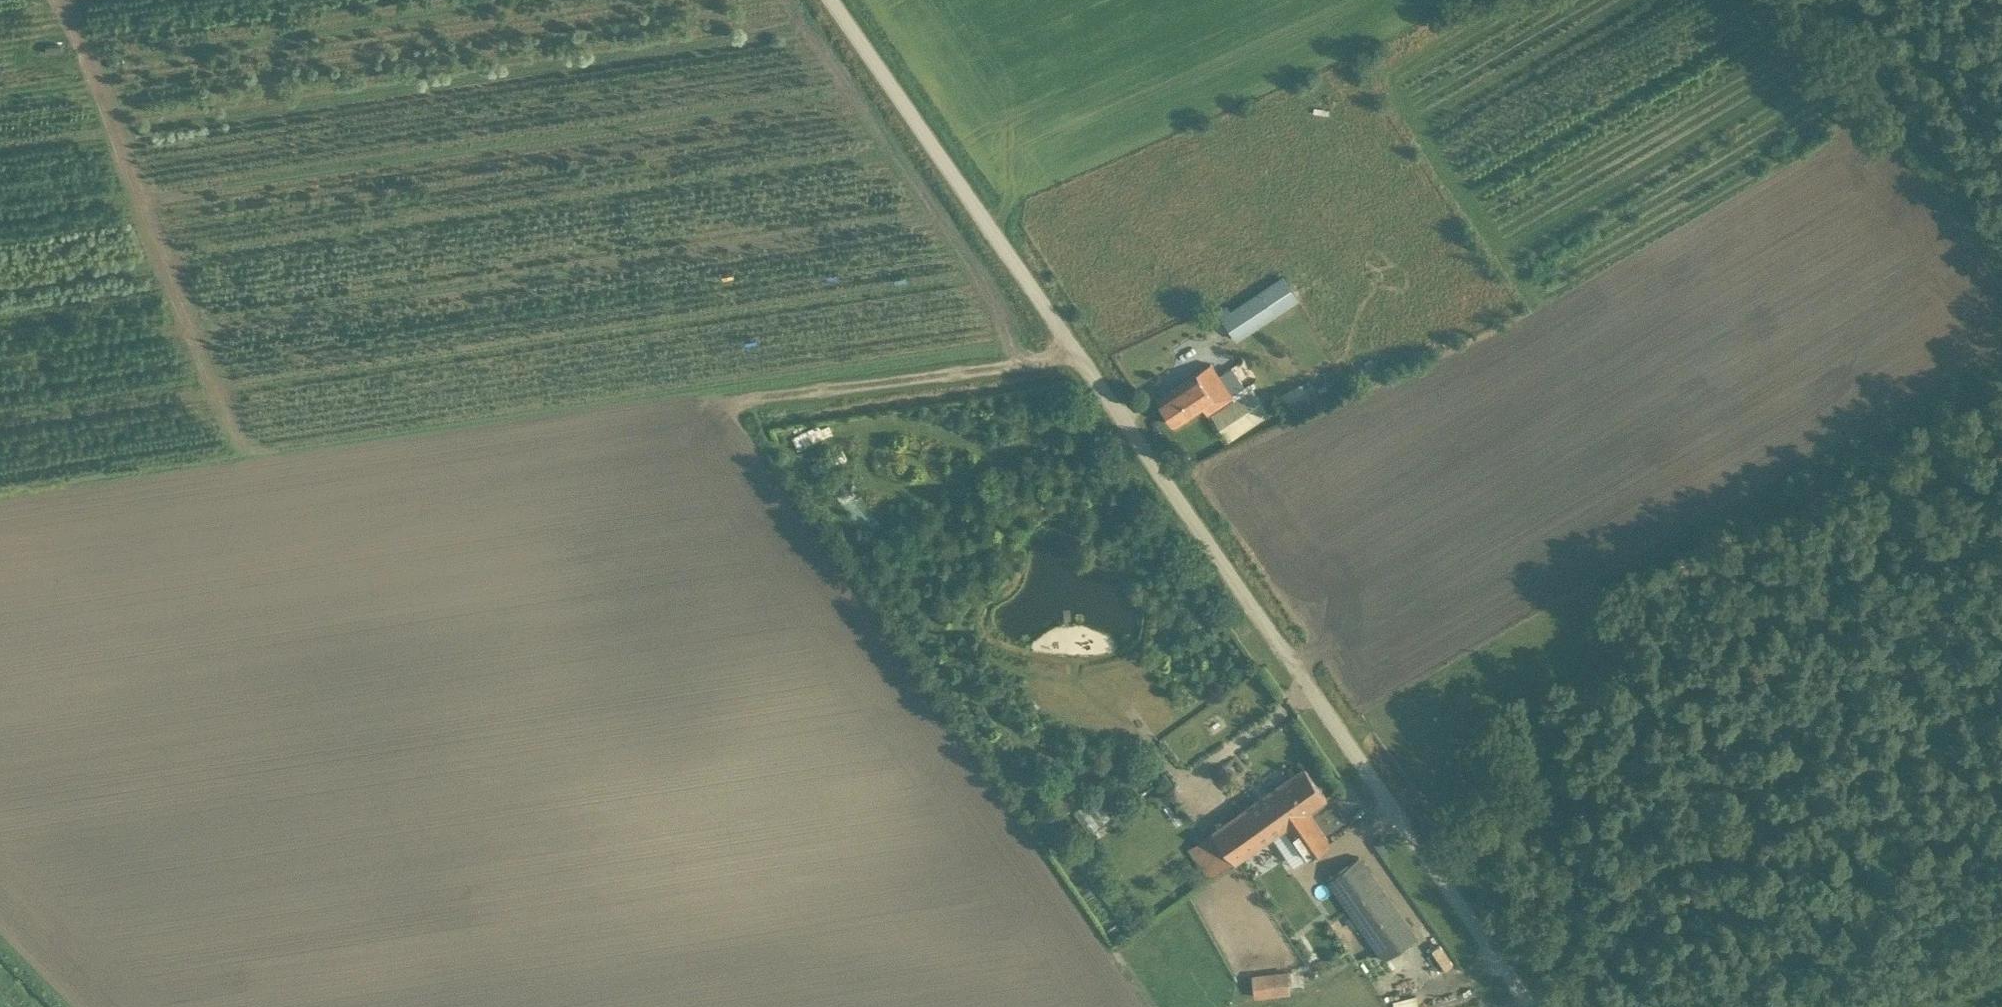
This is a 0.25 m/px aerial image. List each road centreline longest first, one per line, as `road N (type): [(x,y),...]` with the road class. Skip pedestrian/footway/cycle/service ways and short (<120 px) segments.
road 1 (unclassified): [(1537,1006),(838,0)]

